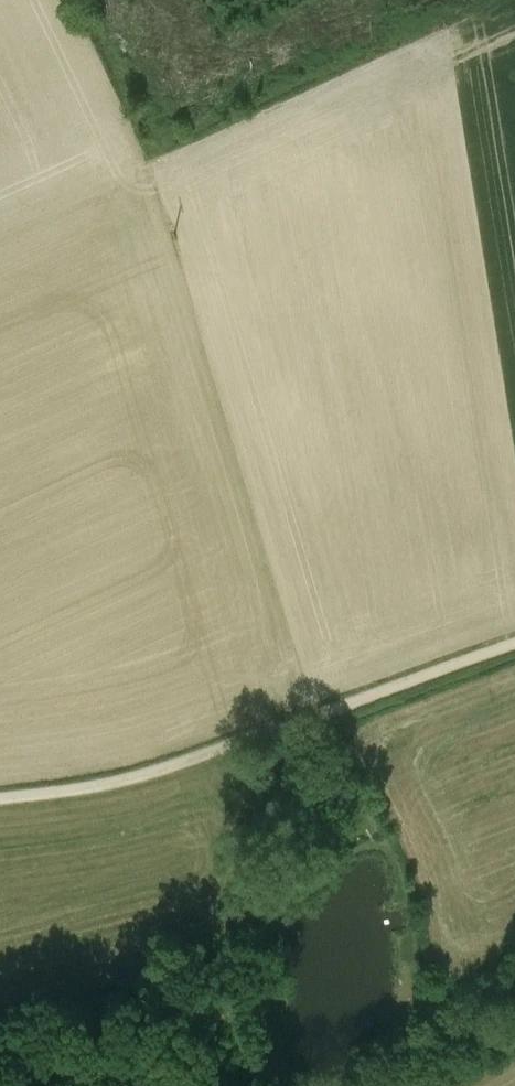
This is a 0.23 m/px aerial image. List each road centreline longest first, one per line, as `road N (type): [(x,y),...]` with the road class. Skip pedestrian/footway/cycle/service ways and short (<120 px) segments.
road 1 (track): [(278,1085),(260,959)]

